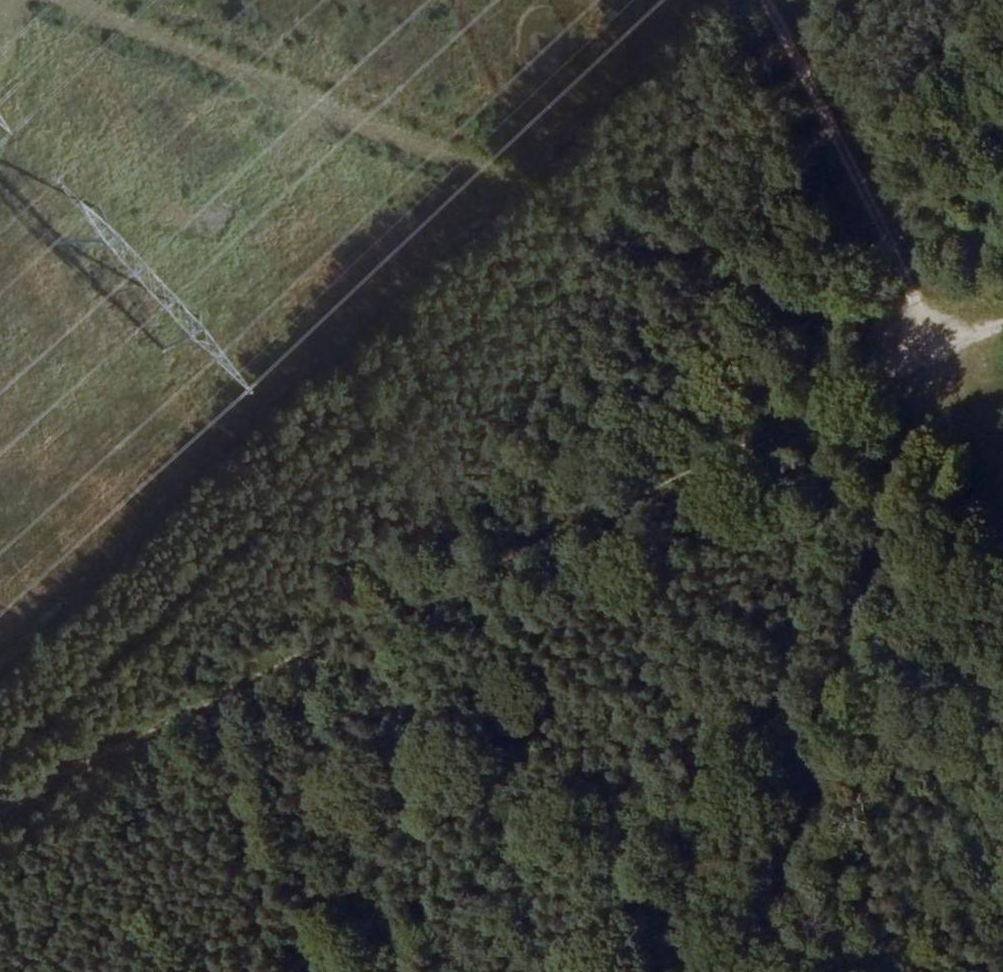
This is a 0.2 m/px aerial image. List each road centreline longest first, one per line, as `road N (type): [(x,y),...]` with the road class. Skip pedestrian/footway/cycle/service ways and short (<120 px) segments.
road 1 (track): [(941,360),(705,494),(0,834)]
road 2 (track): [(941,360),(63,0)]
road 3 (track): [(773,0),(1002,482)]

